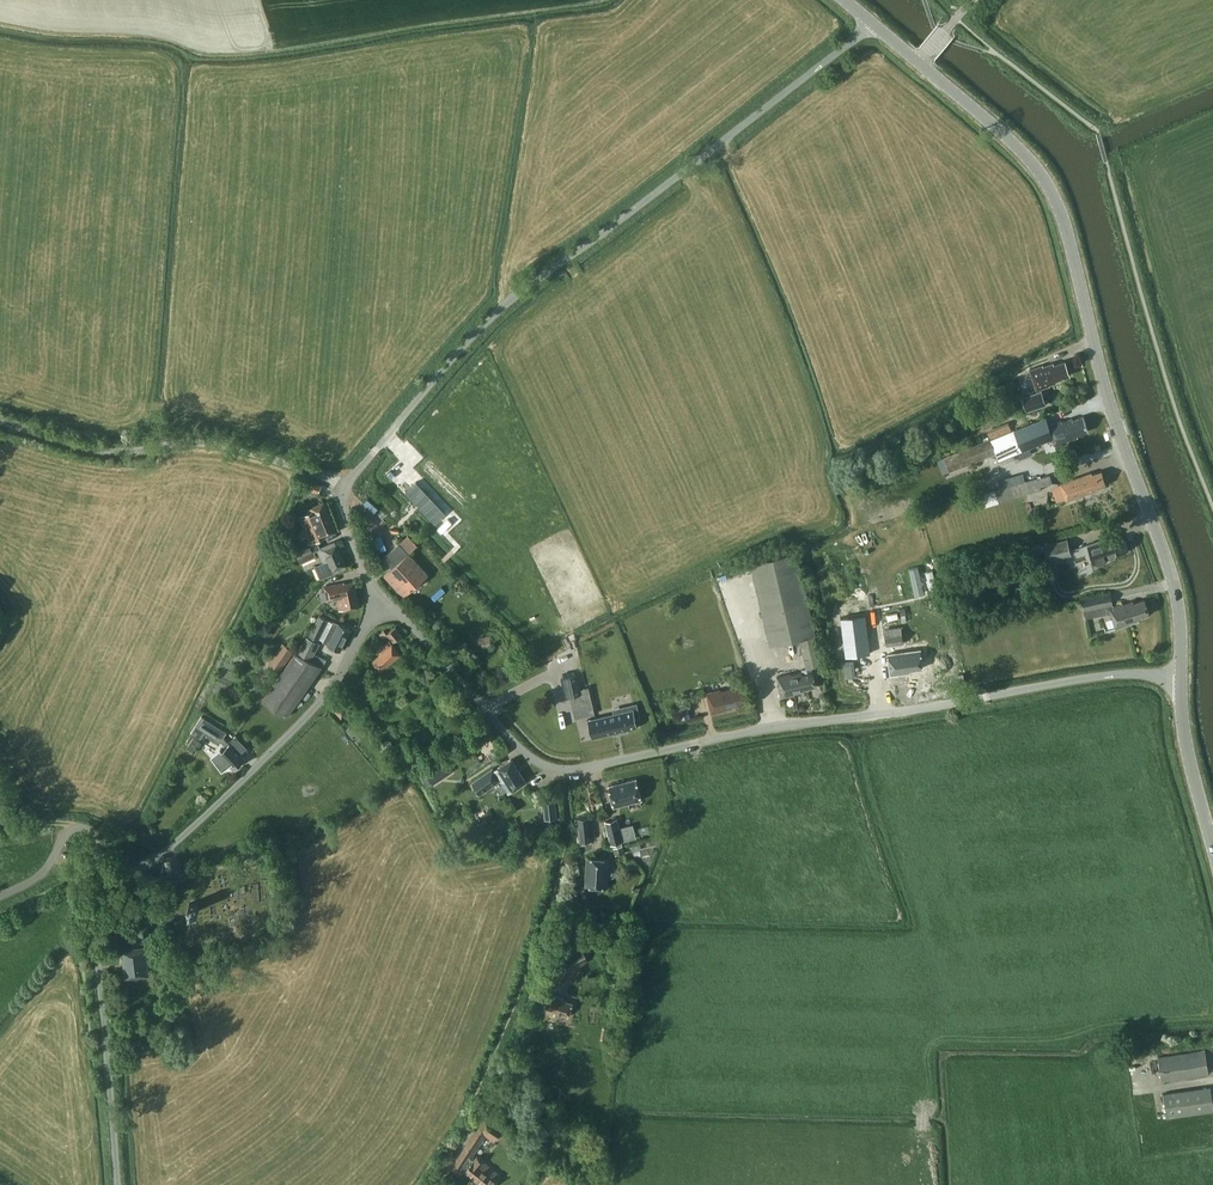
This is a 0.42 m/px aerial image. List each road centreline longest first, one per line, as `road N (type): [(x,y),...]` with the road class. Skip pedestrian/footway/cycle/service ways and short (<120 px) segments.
road 1 (unclassified): [(1180,677),(1100,676),(563,769),(519,748),(384,597)]
road 2 (unclassified): [(384,597),(350,544),(344,493),(447,365),(527,289),(873,24)]
road 3 (residential): [(118,1184),(100,900),(195,823),(326,696),(384,597)]
road 4 (secondary): [(1180,677),(1176,592),(1119,433),(1055,199),(1019,148),(919,62)]
road 5 (secondary): [(1212,847),(1185,738),(1180,677)]

